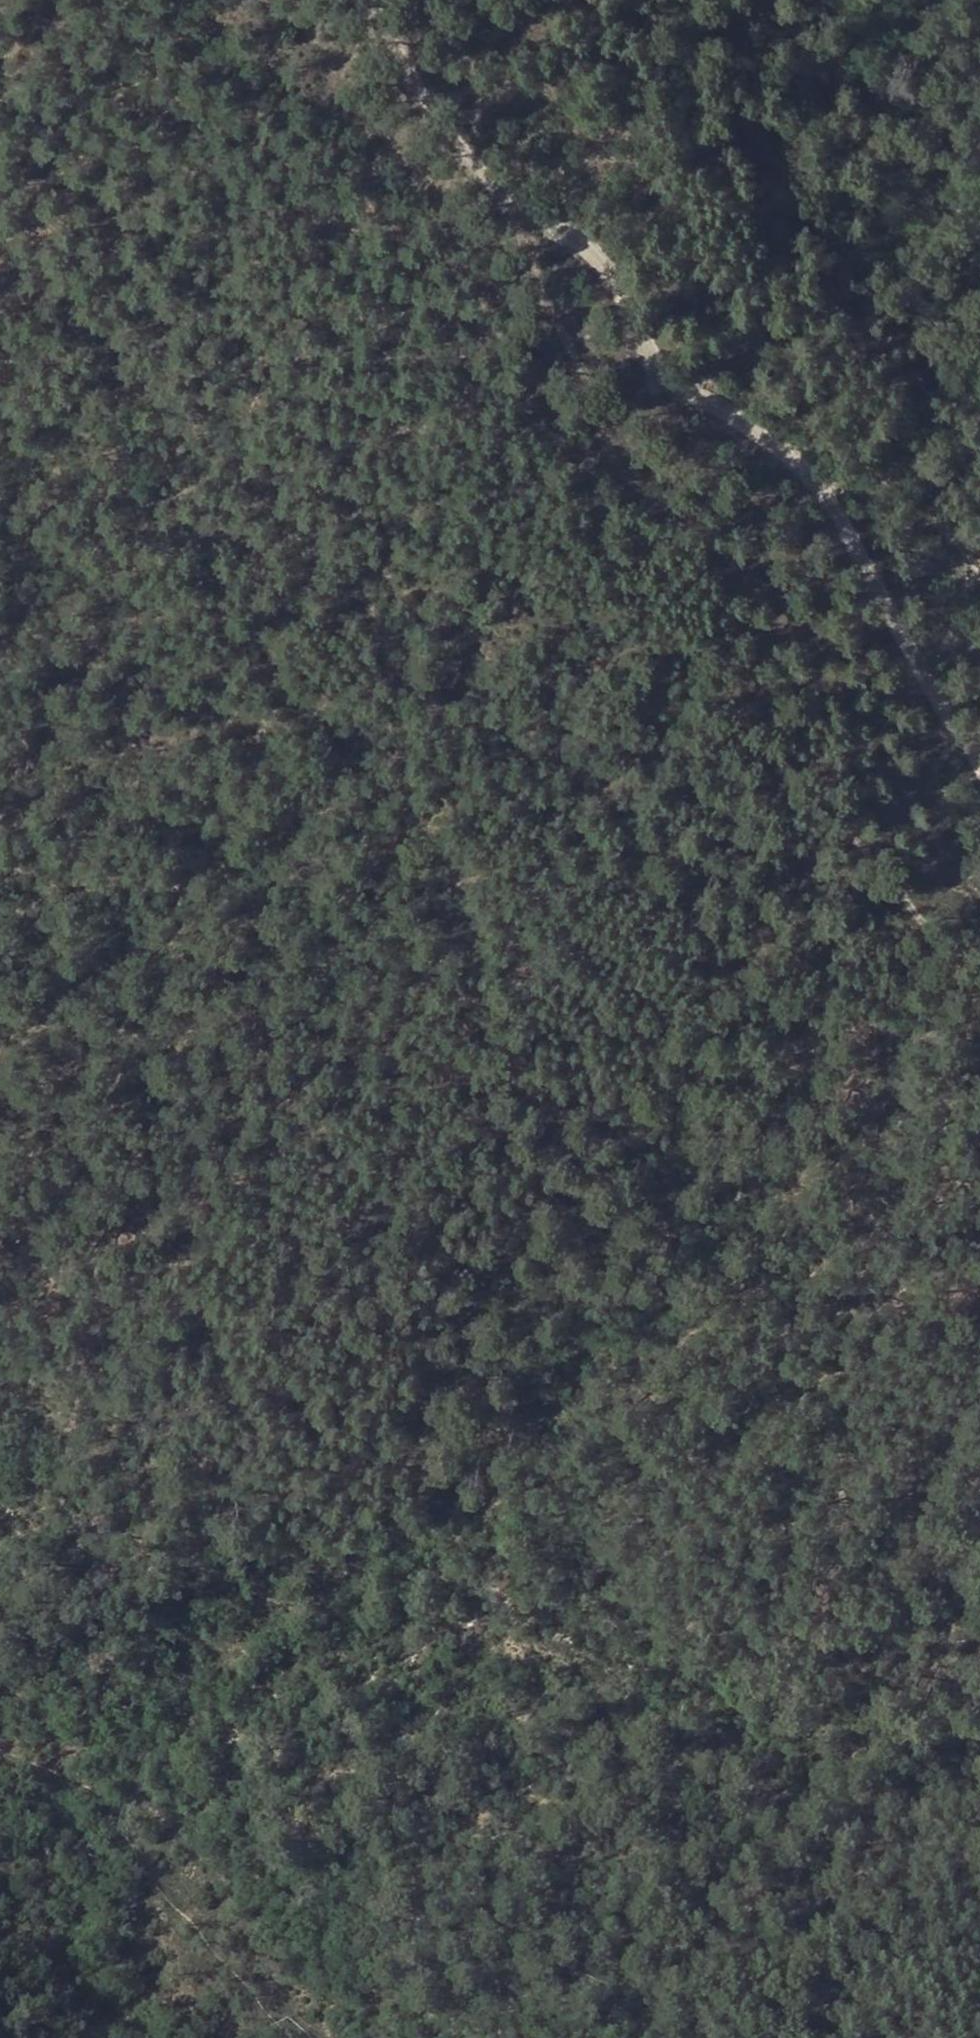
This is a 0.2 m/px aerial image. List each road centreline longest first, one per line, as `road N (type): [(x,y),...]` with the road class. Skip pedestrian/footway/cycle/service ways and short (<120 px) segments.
road 1 (track): [(979,781),(821,486),(764,431),(662,369),(594,253),(469,154),(379,0)]

